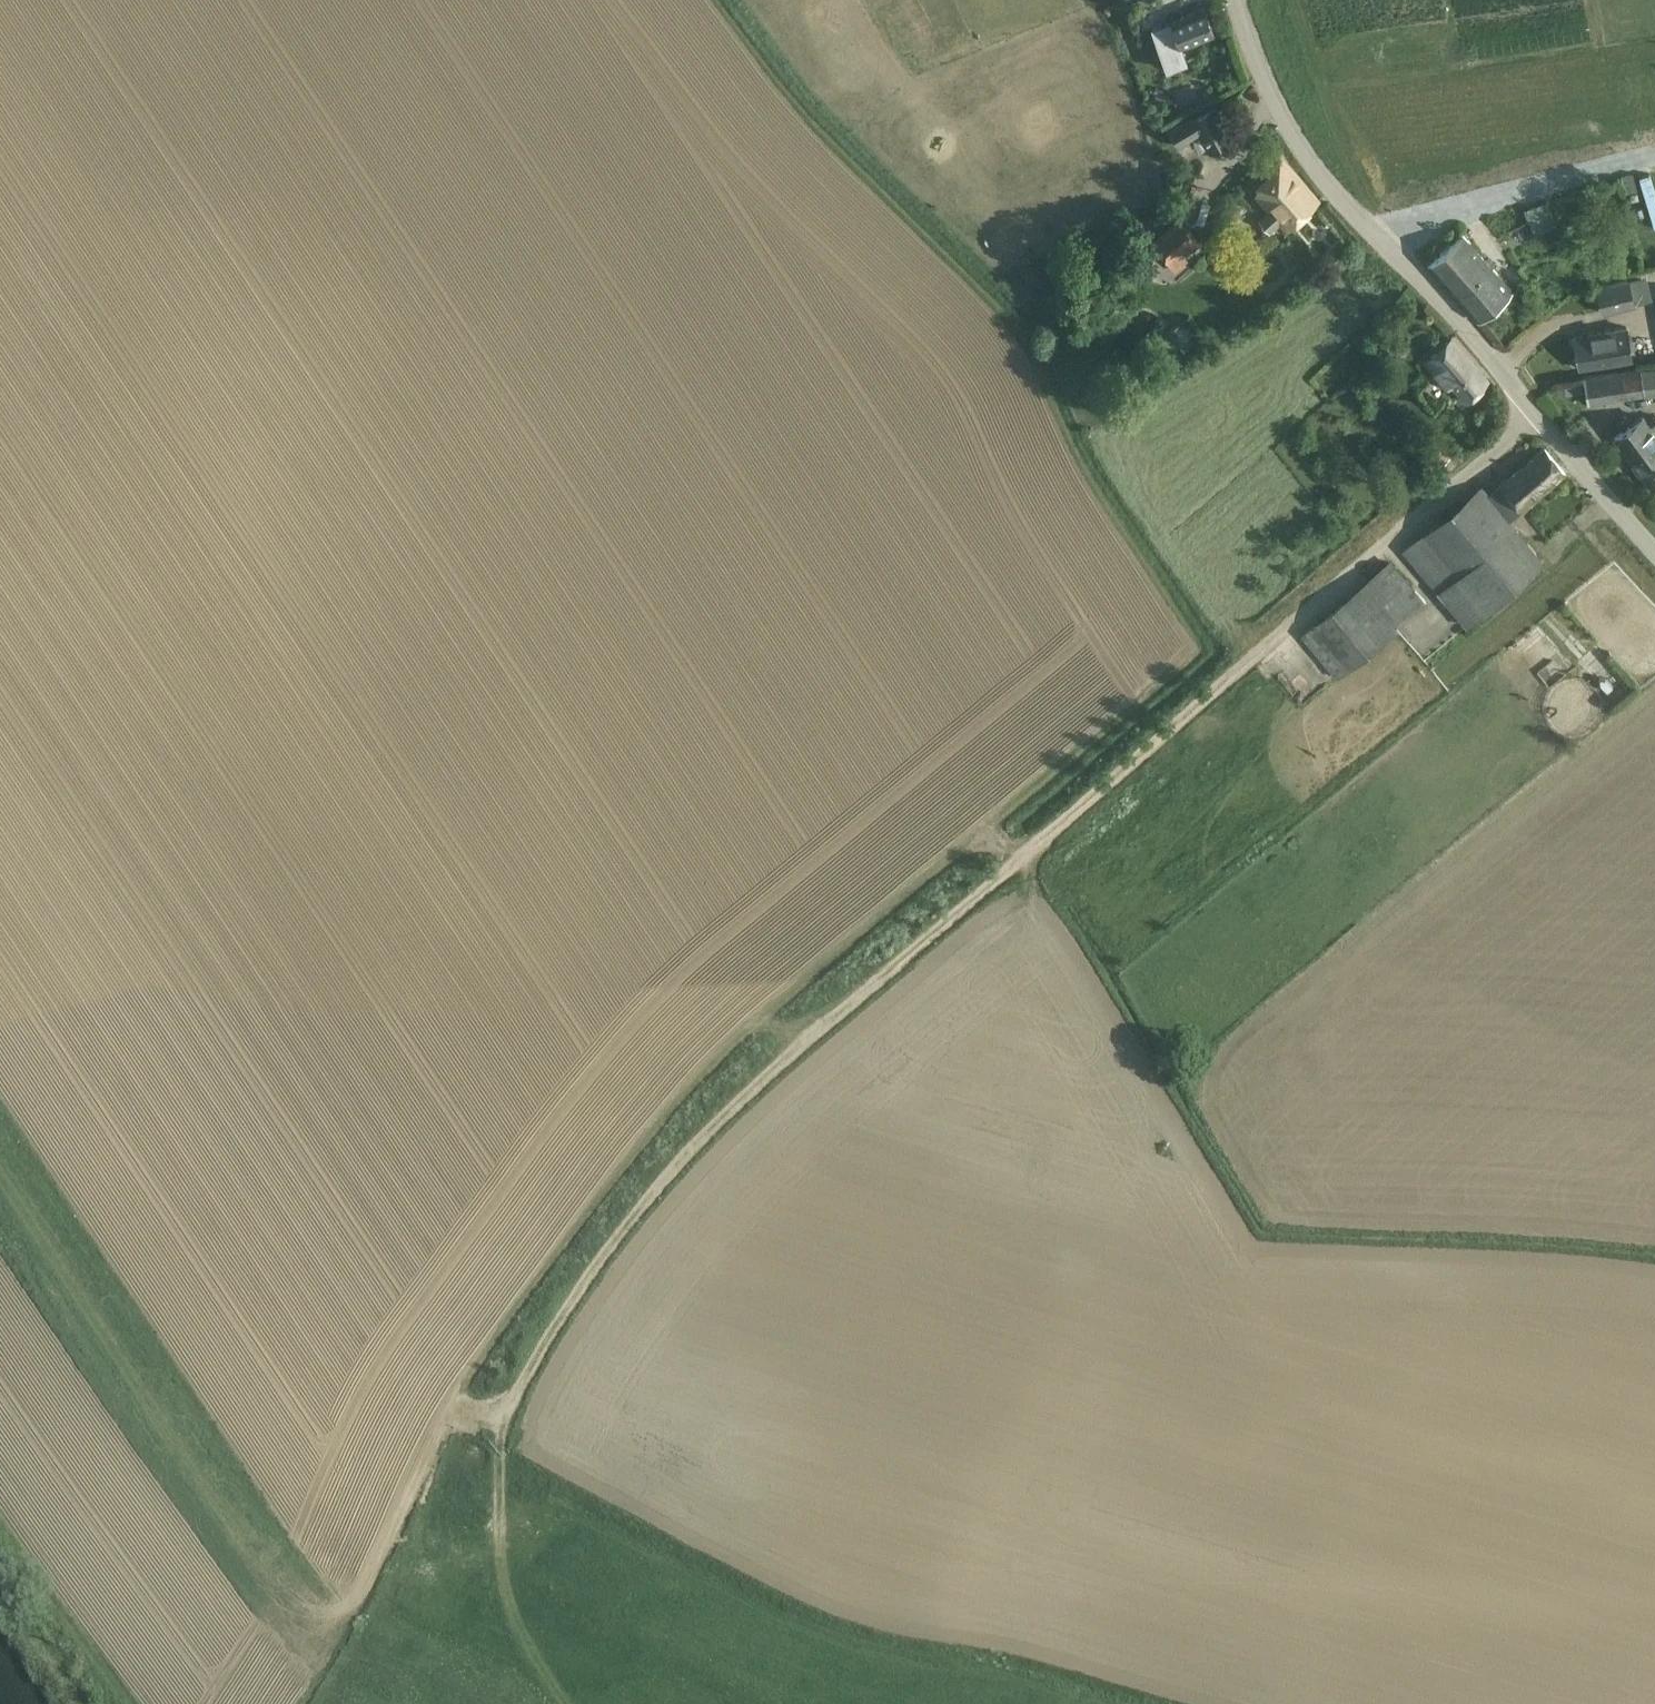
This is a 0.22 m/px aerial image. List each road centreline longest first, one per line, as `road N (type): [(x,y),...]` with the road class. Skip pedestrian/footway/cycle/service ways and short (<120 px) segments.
road 1 (tertiary): [(1654,552),(1331,189),(1260,69),(1239,0)]

